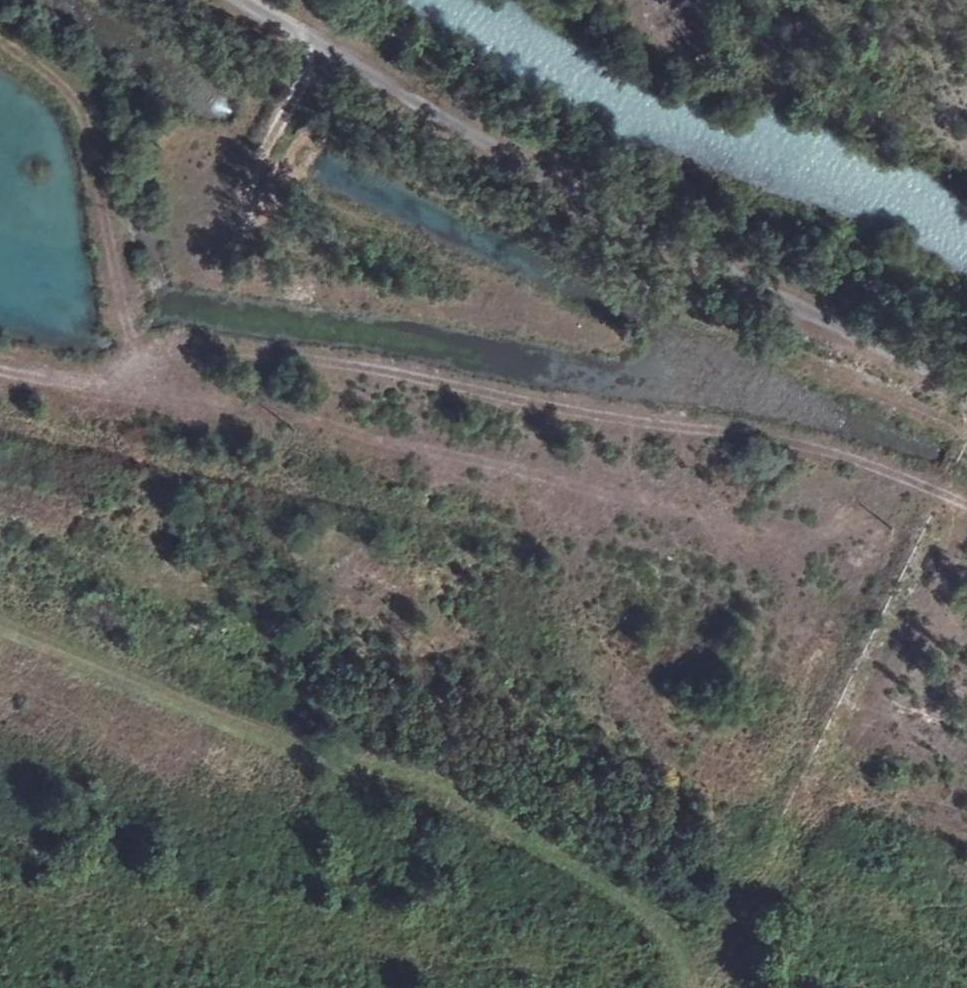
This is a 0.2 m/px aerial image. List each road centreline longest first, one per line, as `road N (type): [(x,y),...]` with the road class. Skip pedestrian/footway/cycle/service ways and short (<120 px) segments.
road 1 (track): [(237,0),(546,187),(966,389)]

